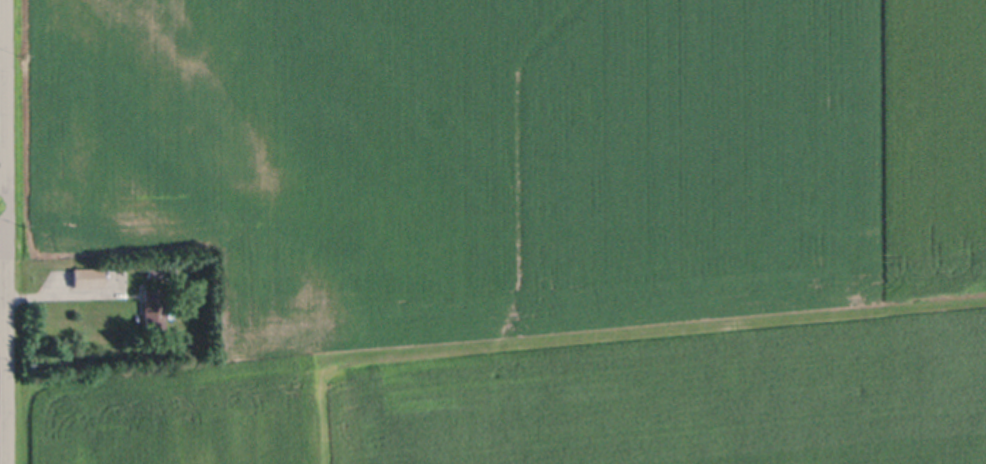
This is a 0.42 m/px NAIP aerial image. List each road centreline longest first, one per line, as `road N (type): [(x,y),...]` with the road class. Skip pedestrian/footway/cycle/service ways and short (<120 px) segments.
road 1 (residential): [(5,463),(4,0)]

